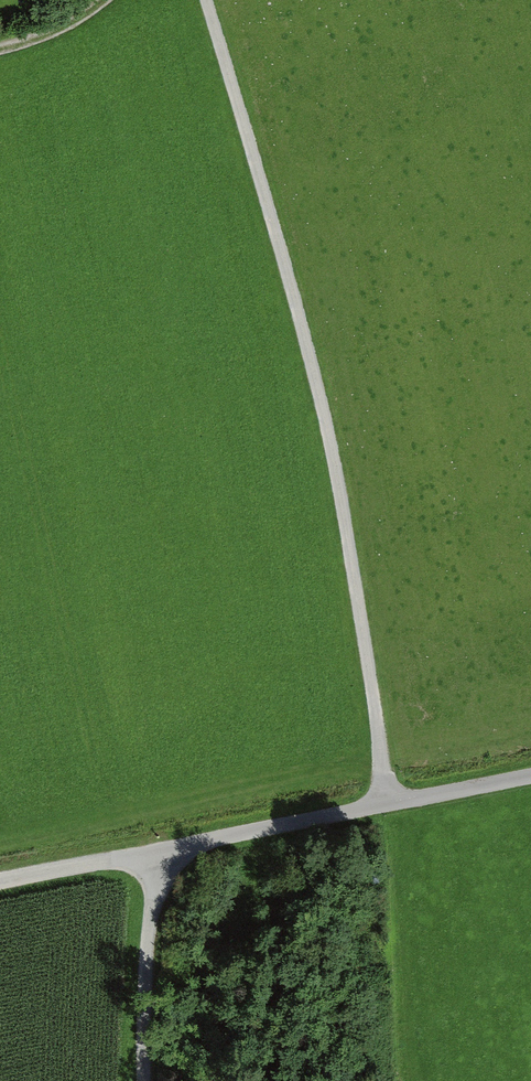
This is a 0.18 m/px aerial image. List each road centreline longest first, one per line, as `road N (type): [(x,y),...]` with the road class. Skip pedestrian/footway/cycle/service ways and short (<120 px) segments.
road 1 (track): [(386,805),(332,443),(202,0)]
road 2 (track): [(530,776),(153,854)]
road 3 (track): [(153,854),(145,1080)]
road 4 (track): [(153,854),(0,882)]

